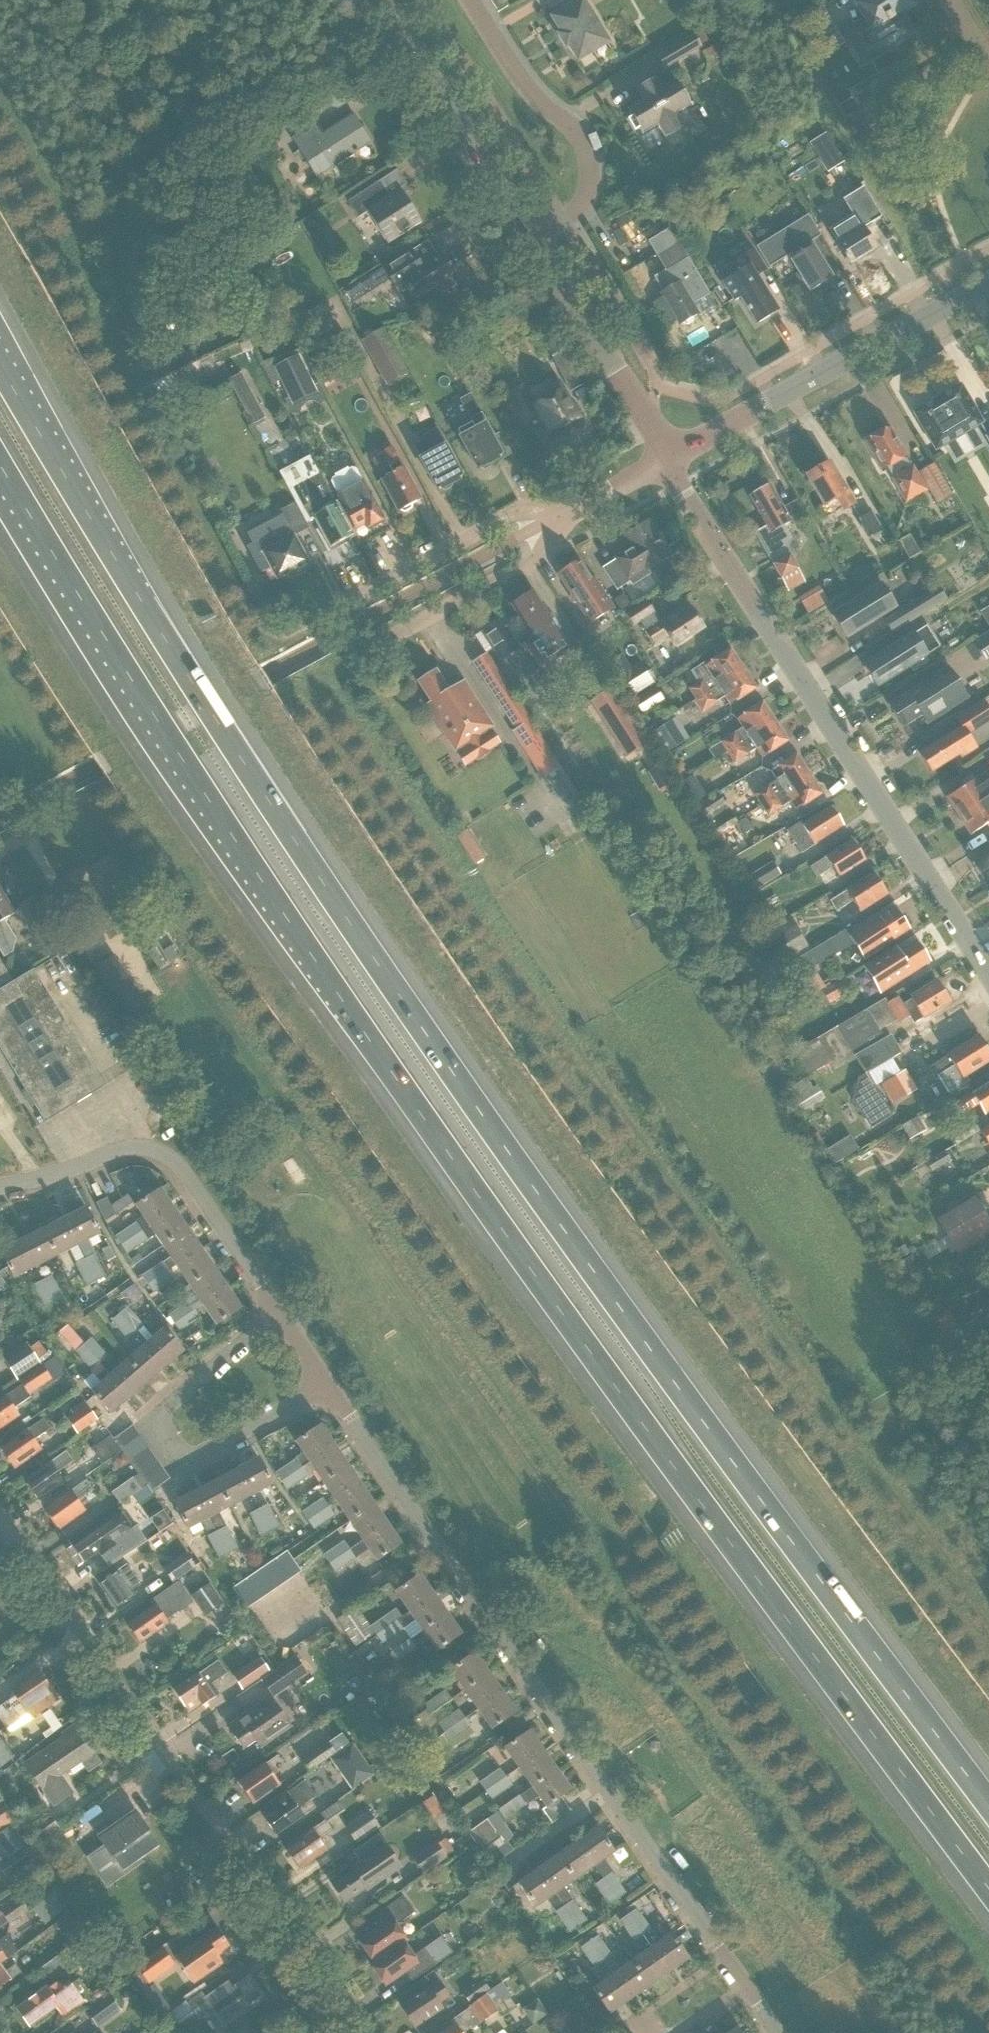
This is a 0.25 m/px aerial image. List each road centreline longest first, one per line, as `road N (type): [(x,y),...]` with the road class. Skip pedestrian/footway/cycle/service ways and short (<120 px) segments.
road 1 (motorway): [(988,1801),(418,1029),(154,622),(0,364)]
road 2 (motorway): [(0,464),(347,1007),(988,1886)]
road 3 (residential): [(773,2032),(326,1393)]
road 4 (residential): [(363,2032),(0,1515)]
road 5 (unclassified): [(988,978),(670,458)]
road 6 (unclassified): [(326,1393),(183,1463),(150,1413),(276,1315)]
road 7 (residential): [(276,1315),(167,1152),(128,1149),(0,1192)]
road 8 (unclassified): [(670,458),(988,285)]
road 9 (residential): [(537,251),(586,196),(586,150),(528,90),(468,0)]
road 10 (residential): [(550,516),(516,513),(279,635)]
road 11 (unclassified): [(384,0),(537,251)]
road 12 (unclassified): [(537,251),(670,458)]
road 13 (residential): [(366,650),(547,553),(550,516)]
road 14 (unclassified): [(550,516),(670,458)]

